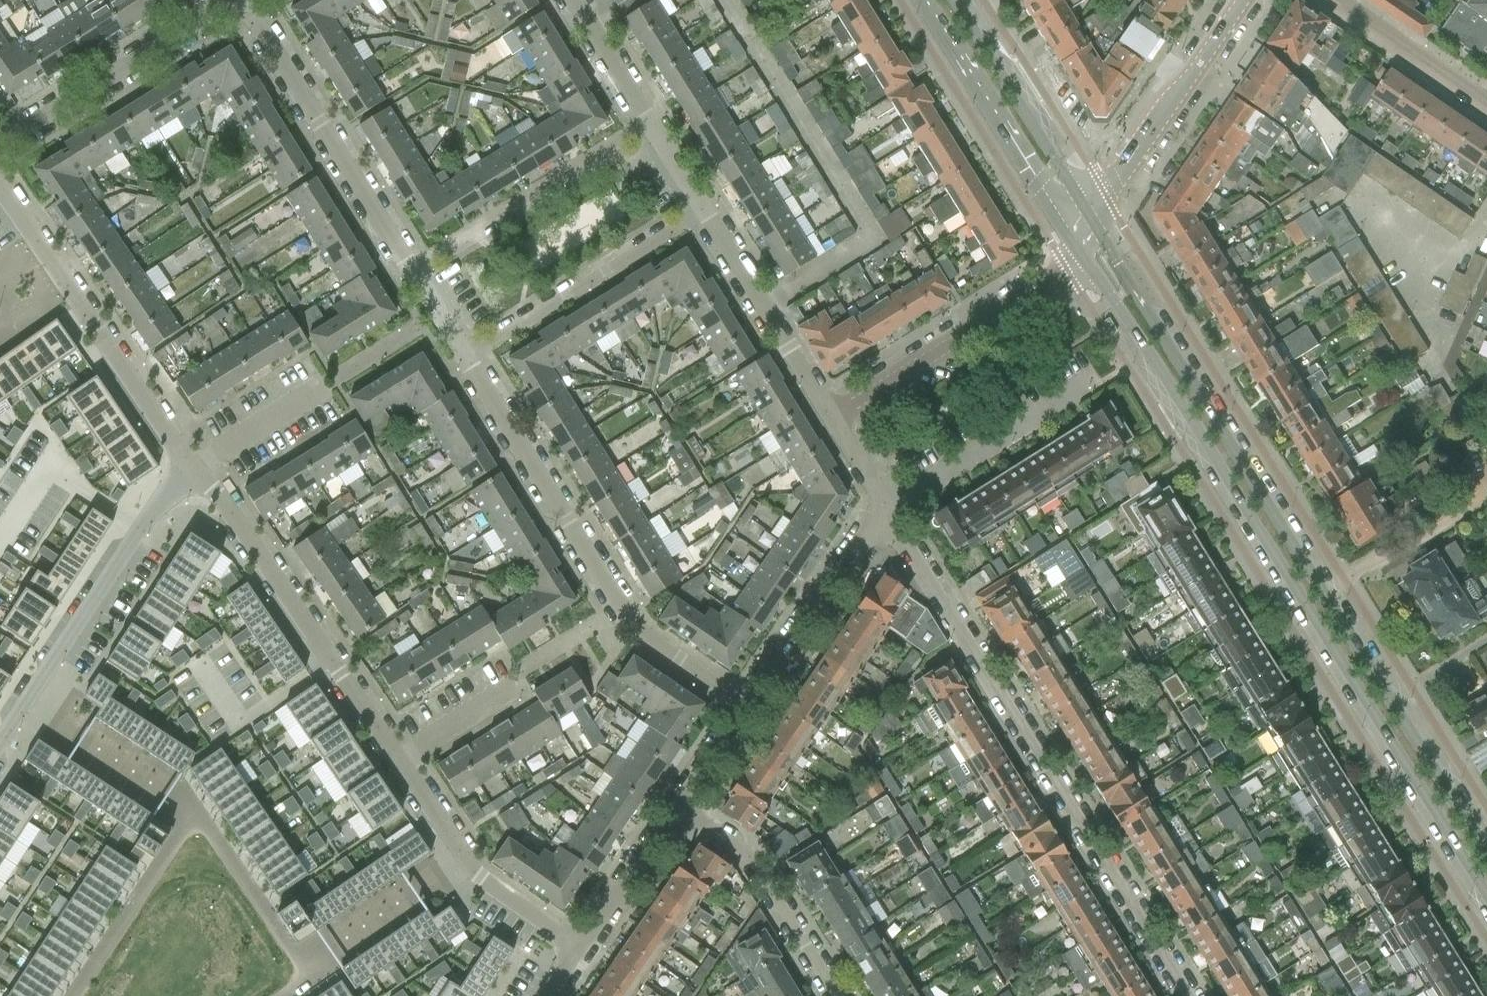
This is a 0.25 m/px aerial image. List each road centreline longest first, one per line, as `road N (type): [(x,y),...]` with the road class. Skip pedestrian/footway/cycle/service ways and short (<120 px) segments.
road 1 (primary): [(1077,247),(1486,899)]
road 2 (primary): [(1486,848),(1091,219)]
road 3 (residential): [(1189,995),(890,514)]
road 4 (residential): [(748,706),(638,630),(466,359)]
road 5 (residential): [(398,761),(228,509),(190,472)]
road 6 (residential): [(190,472),(0,189)]
road 7 (residential): [(0,740),(139,528),(190,472)]
road 8 (residential): [(410,269),(241,0)]
road 9 (residential): [(831,417),(1036,292),(1065,270),(1077,247)]
road 10 (primary): [(916,0),(1077,247)]
road 11 (residential): [(410,269),(648,125)]
road 12 (residential): [(466,359),(702,212)]
road 13 (residential): [(0,147),(233,0)]
road 14 (residential): [(580,951),(478,878),(398,761)]
road 15 (tertiary): [(1091,219),(1243,0)]
road 16 (primary): [(1091,219),(957,0)]
road 17 (residential): [(675,814),(739,849),(764,876),(839,995)]
road 18 (residential): [(702,212),(831,417)]
road 19 (residential): [(748,706),(863,540),(890,514)]
road 20 (residential): [(890,514),(1090,384)]
road 21 (residential): [(1327,0),(1486,108)]
road 22 (residential): [(580,951),(675,814)]
road 23 (residential): [(190,472),(323,386)]
road 24 (residential): [(571,0),(648,125)]
road 25 (residential): [(398,761),(513,688)]
road 26 (residential): [(675,814),(748,706)]

